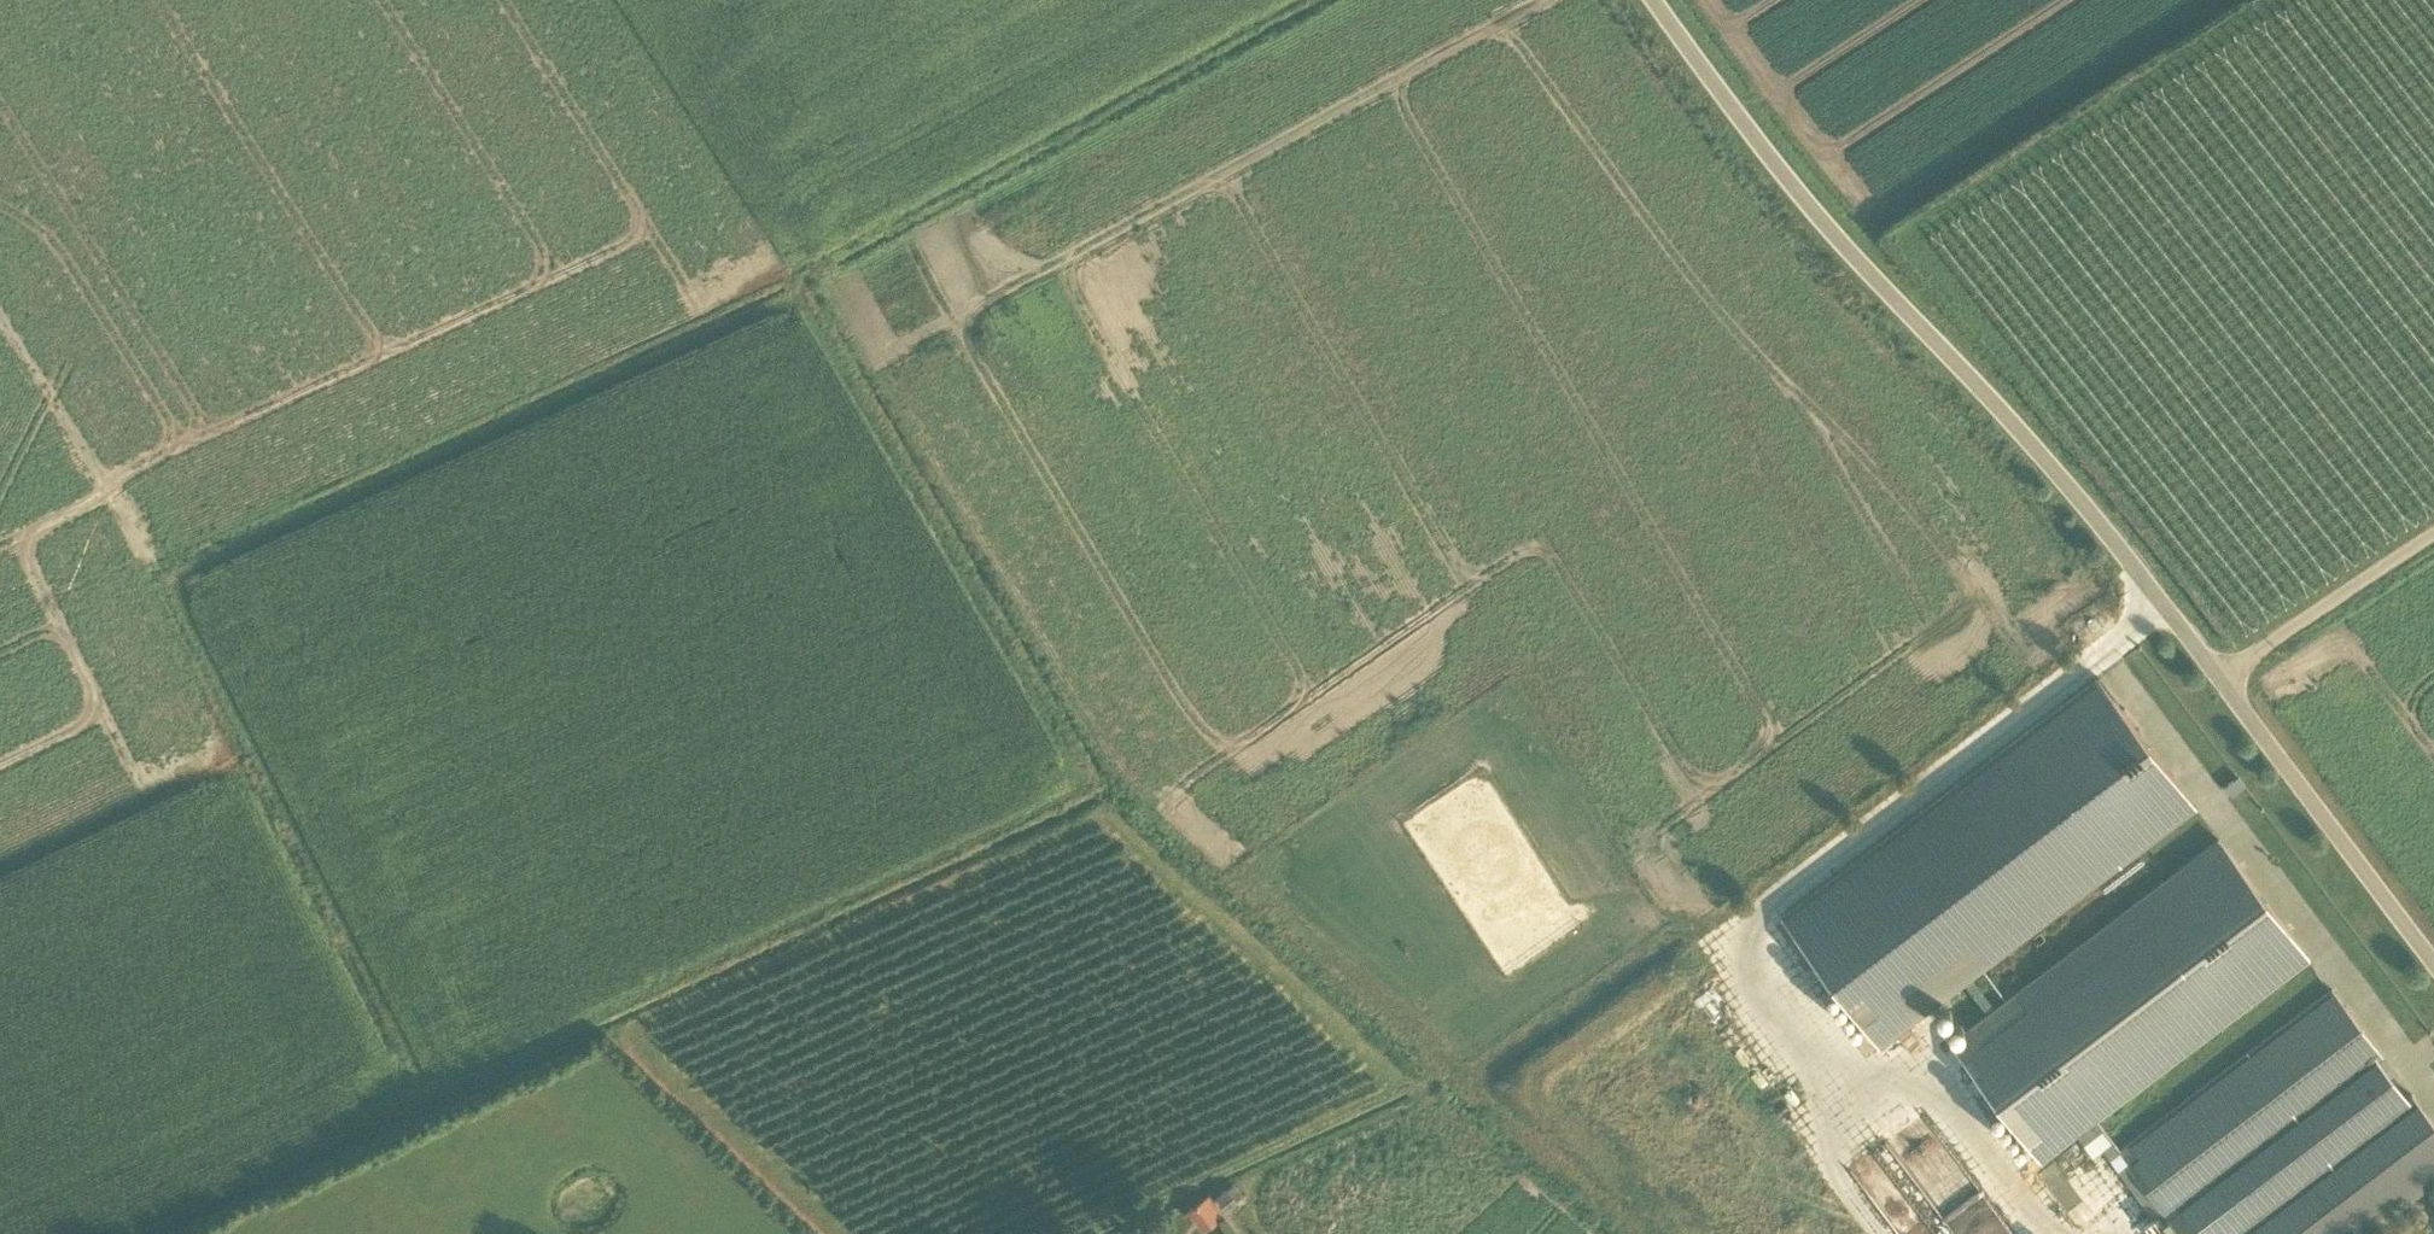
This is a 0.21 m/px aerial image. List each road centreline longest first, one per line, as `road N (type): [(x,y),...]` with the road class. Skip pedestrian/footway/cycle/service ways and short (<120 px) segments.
road 1 (unclassified): [(2215,675),(1733,109),(1654,0)]
road 2 (unclassified): [(2433,962),(2215,675)]
road 3 (unclassified): [(2215,675),(2433,539)]

